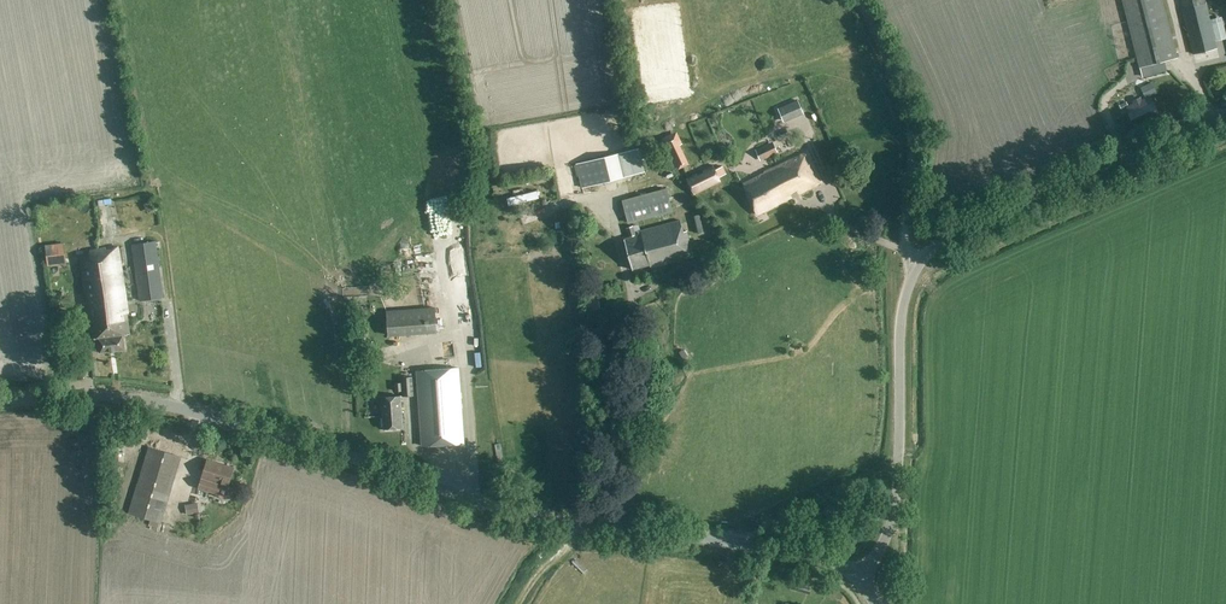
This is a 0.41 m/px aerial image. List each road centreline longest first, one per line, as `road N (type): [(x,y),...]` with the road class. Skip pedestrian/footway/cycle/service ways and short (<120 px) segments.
road 1 (tertiary): [(858,579),(803,550),(523,516),(167,405),(88,395),(0,399)]
road 2 (unclassified): [(858,579),(892,515),(900,324),(911,279),(928,252),(976,220),(1225,114)]
road 3 (track): [(918,267),(905,240),(912,123),(858,0)]

